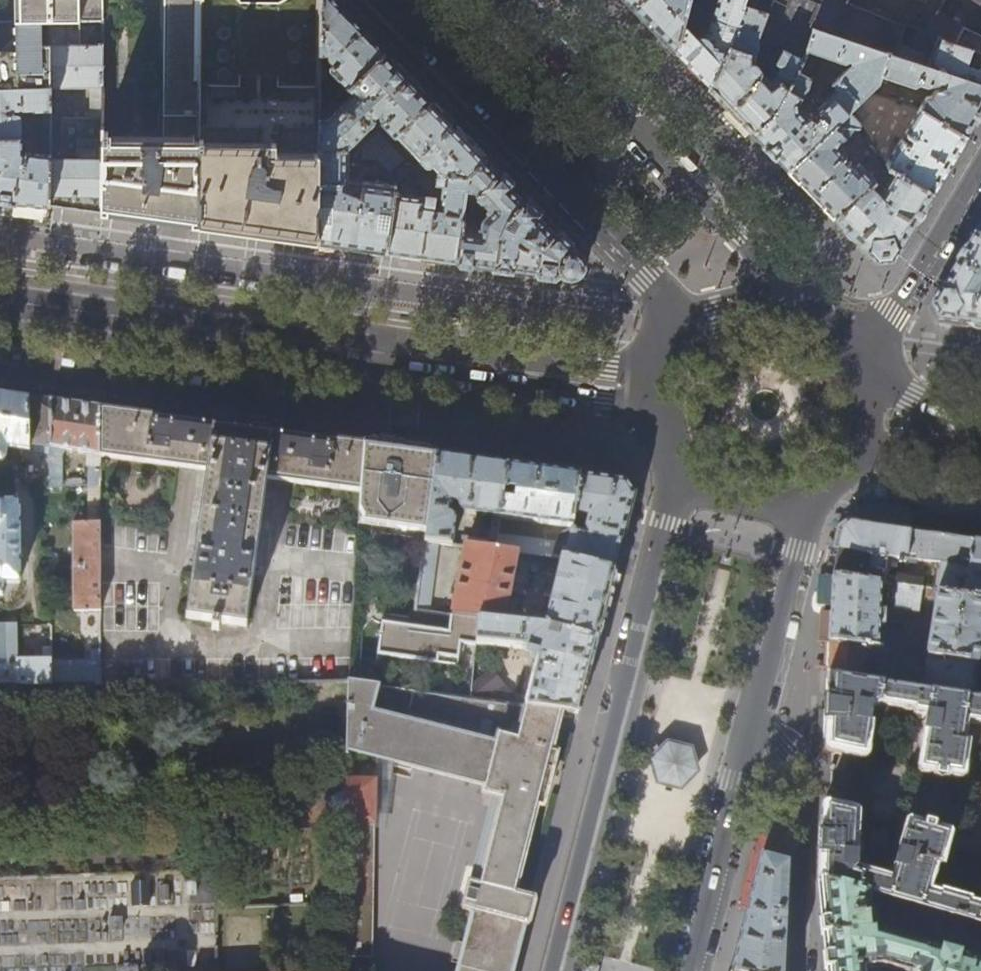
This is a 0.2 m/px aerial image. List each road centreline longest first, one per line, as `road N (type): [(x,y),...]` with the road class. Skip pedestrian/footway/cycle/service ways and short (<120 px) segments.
road 1 (tertiary): [(0,300),(656,392)]
road 2 (primary): [(685,474),(665,522),(549,970)]
road 3 (primary): [(383,0),(689,324)]
road 4 (primary): [(794,299),(508,0)]
road 5 (residential): [(797,970),(808,778),(795,759),(745,742)]
road 6 (primary): [(745,742),(804,500)]
road 7 (primary): [(687,970),(745,742)]
road 8 (residential): [(980,158),(859,355)]
road 9 (secondary): [(853,458),(980,442)]
road 10 (primary): [(685,474),(746,506),(804,500)]
road 11 (secondary): [(980,429),(866,373)]

